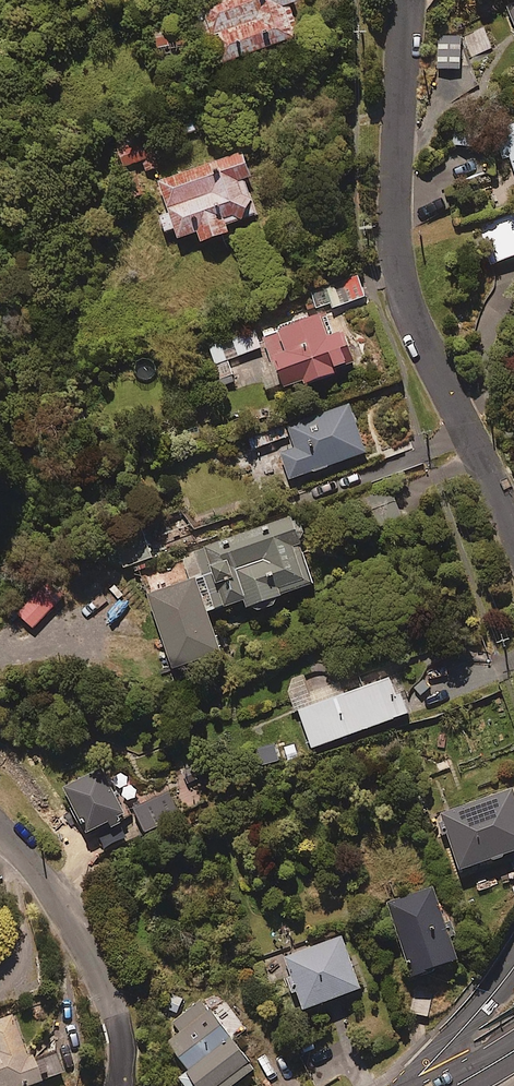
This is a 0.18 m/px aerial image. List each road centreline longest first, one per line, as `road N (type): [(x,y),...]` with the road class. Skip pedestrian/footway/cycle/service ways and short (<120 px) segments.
road 1 (residential): [(409,0),(396,154),(399,261),(433,361),(513,531)]
road 2 (residential): [(119,1085),(116,1015),(88,945),(0,834)]
road 3 (residential): [(513,968),(424,1085)]

